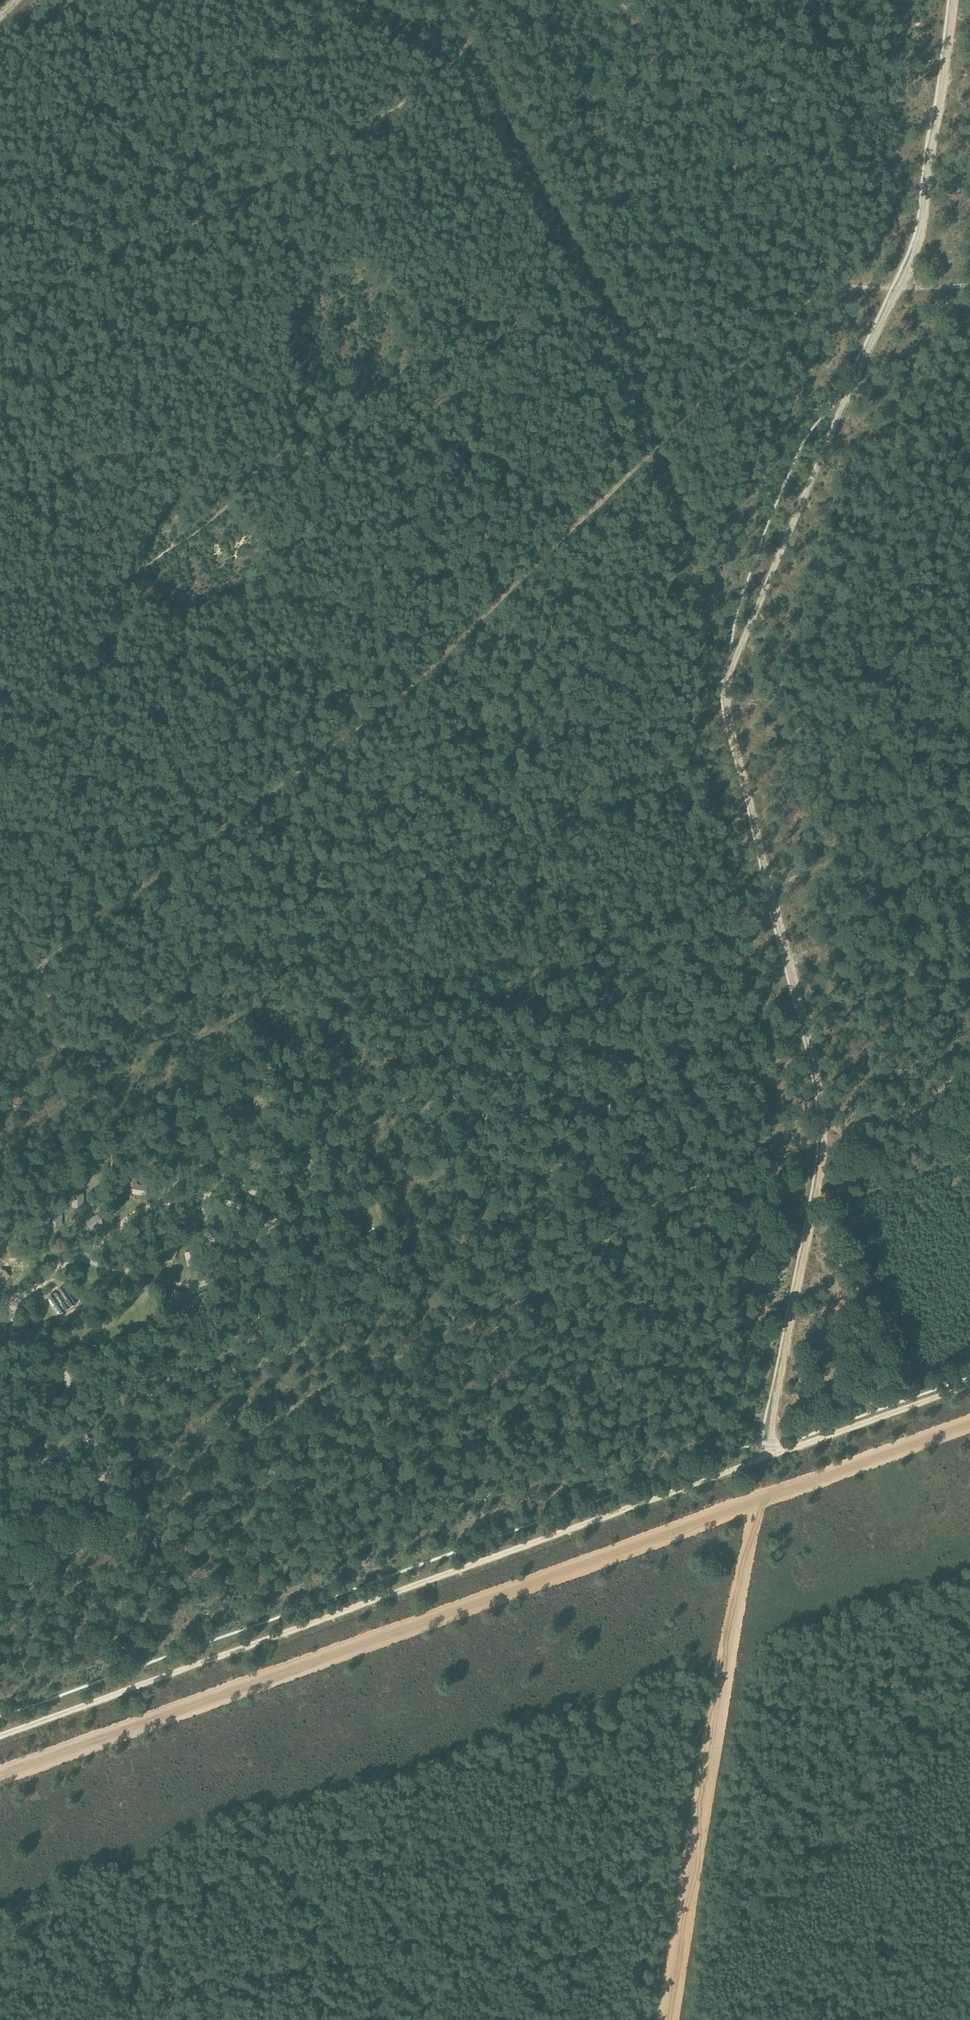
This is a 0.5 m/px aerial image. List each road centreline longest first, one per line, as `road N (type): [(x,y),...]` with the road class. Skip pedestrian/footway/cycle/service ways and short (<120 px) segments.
road 1 (track): [(0,1774),(969,1423)]
road 2 (track): [(656,447),(535,574),(402,692),(0,988)]
road 3 (track): [(0,1736),(766,1457)]
road 4 (track): [(754,1501),(668,2019)]
road 5 (track): [(0,663),(153,564),(330,424)]
road 6 (track): [(725,673),(656,447)]
road 7 (track): [(766,1457),(969,1386)]
road 8 (track): [(196,1283),(75,1267),(0,1301)]
road 9 (track): [(241,1184),(132,1214),(75,1267)]
road 10 (track): [(969,281),(842,288)]

